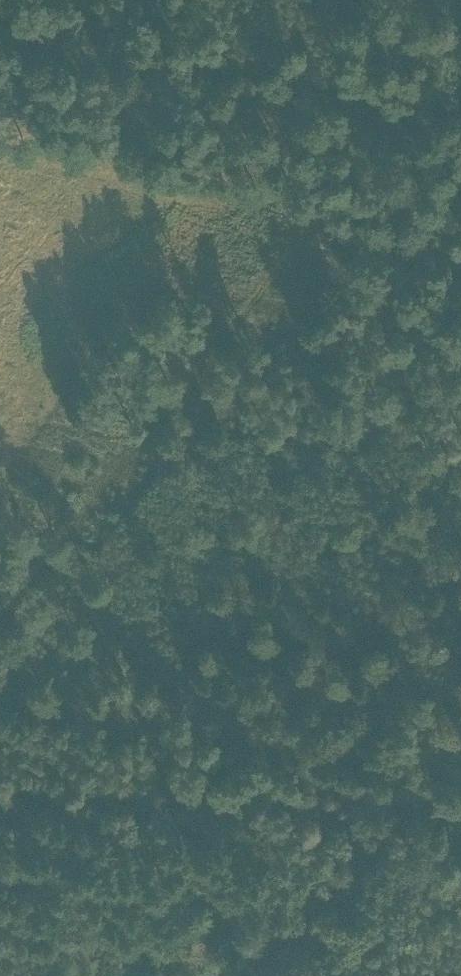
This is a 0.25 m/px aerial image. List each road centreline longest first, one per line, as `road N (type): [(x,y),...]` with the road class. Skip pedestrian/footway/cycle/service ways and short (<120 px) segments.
road 1 (track): [(0,10),(460,113)]

